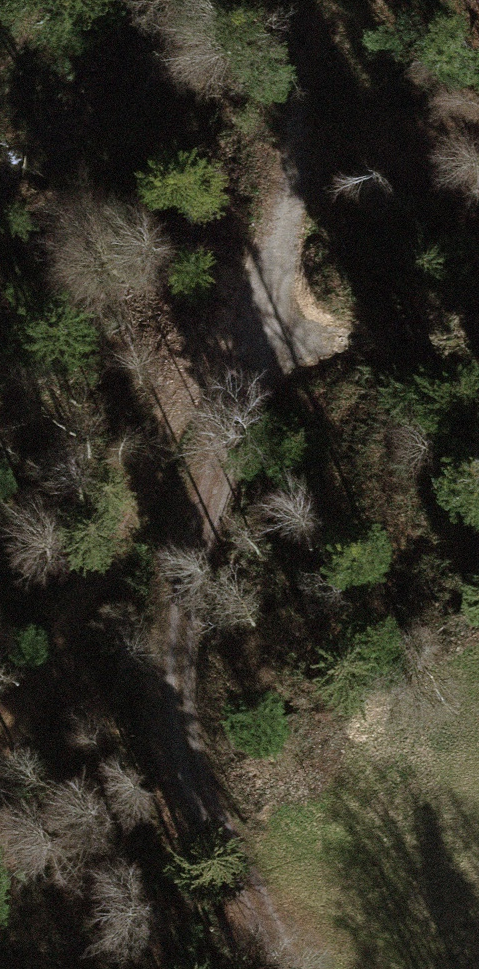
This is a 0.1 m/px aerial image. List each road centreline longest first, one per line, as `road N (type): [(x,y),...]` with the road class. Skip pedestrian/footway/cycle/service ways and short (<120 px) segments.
road 1 (track): [(276,968),(213,828),(168,693),(189,547),(246,392),(296,126)]
road 2 (track): [(263,301),(204,363),(134,518),(65,625),(37,710),(0,714)]

